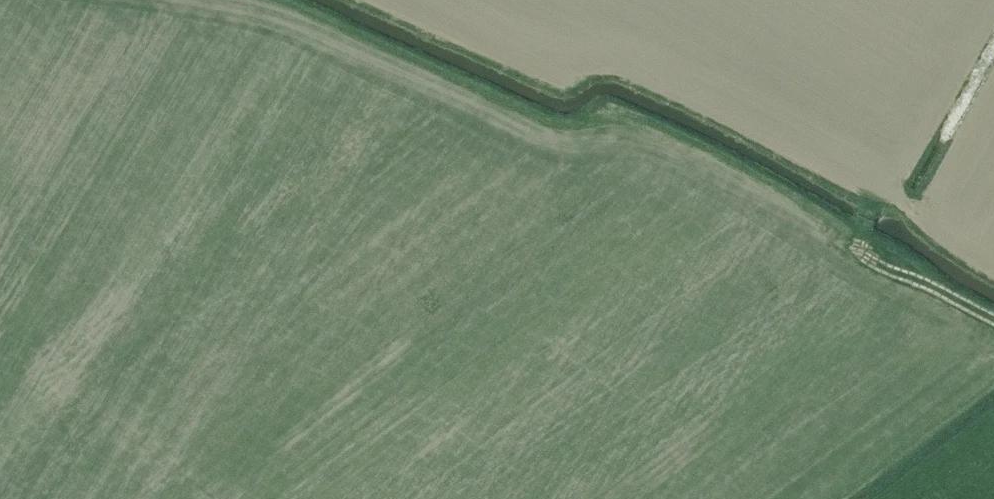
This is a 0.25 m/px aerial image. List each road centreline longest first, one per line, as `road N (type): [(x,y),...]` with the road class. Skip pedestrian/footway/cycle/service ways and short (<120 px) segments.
road 1 (track): [(993,315),(860,253)]

